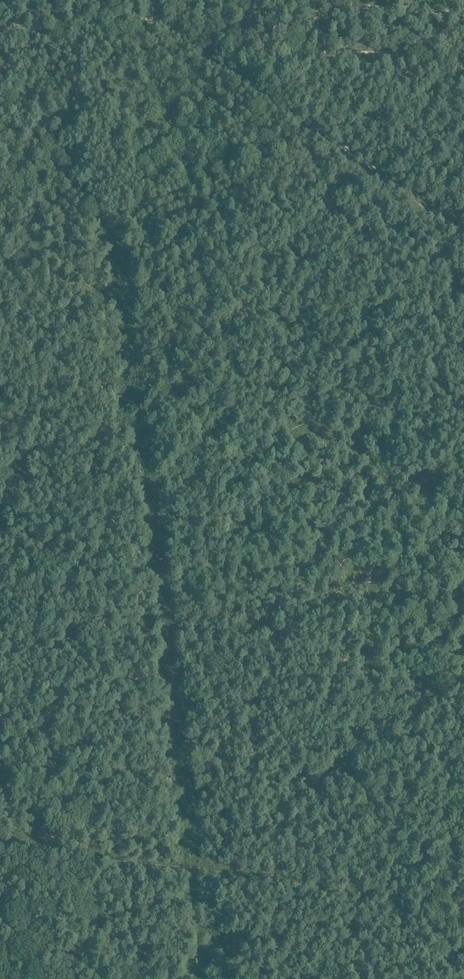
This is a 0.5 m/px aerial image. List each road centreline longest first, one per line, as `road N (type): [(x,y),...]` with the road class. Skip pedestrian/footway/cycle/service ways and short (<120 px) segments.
road 1 (track): [(463,909),(227,872),(0,850)]
road 2 (track): [(128,0),(366,161),(463,239)]
road 3 (track): [(273,0),(463,15)]

